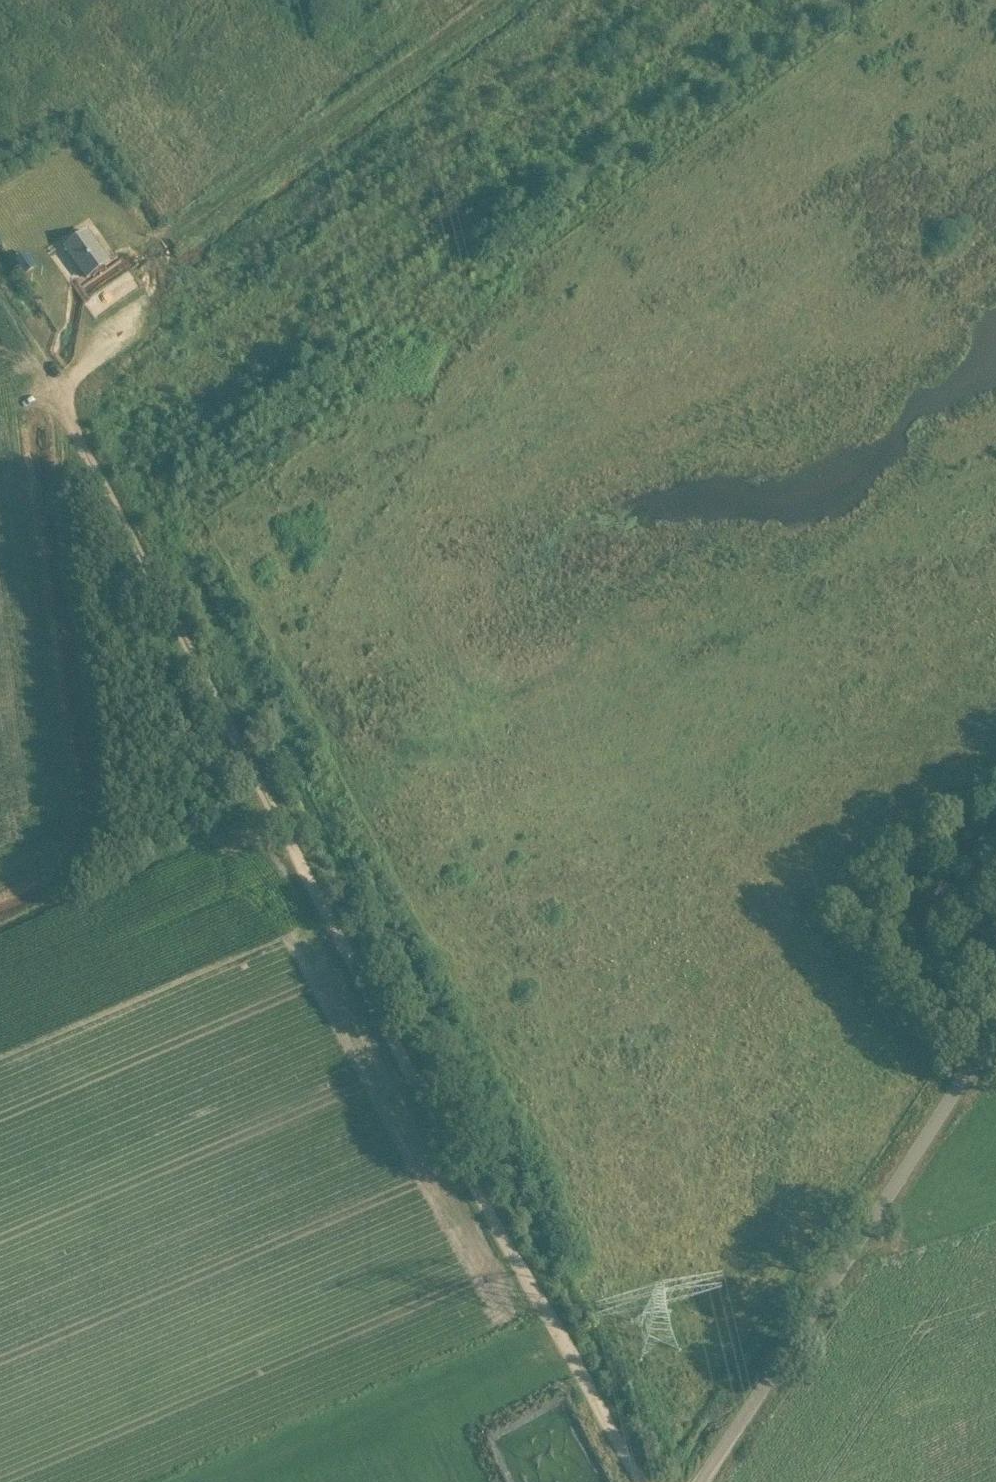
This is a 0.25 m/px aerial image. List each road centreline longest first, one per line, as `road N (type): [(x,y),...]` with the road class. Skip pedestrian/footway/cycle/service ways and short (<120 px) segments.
road 1 (track): [(643,1481),(414,1080),(43,349)]
road 2 (track): [(519,0),(43,349)]
road 3 (unclassified): [(700,1481),(995,1027)]

